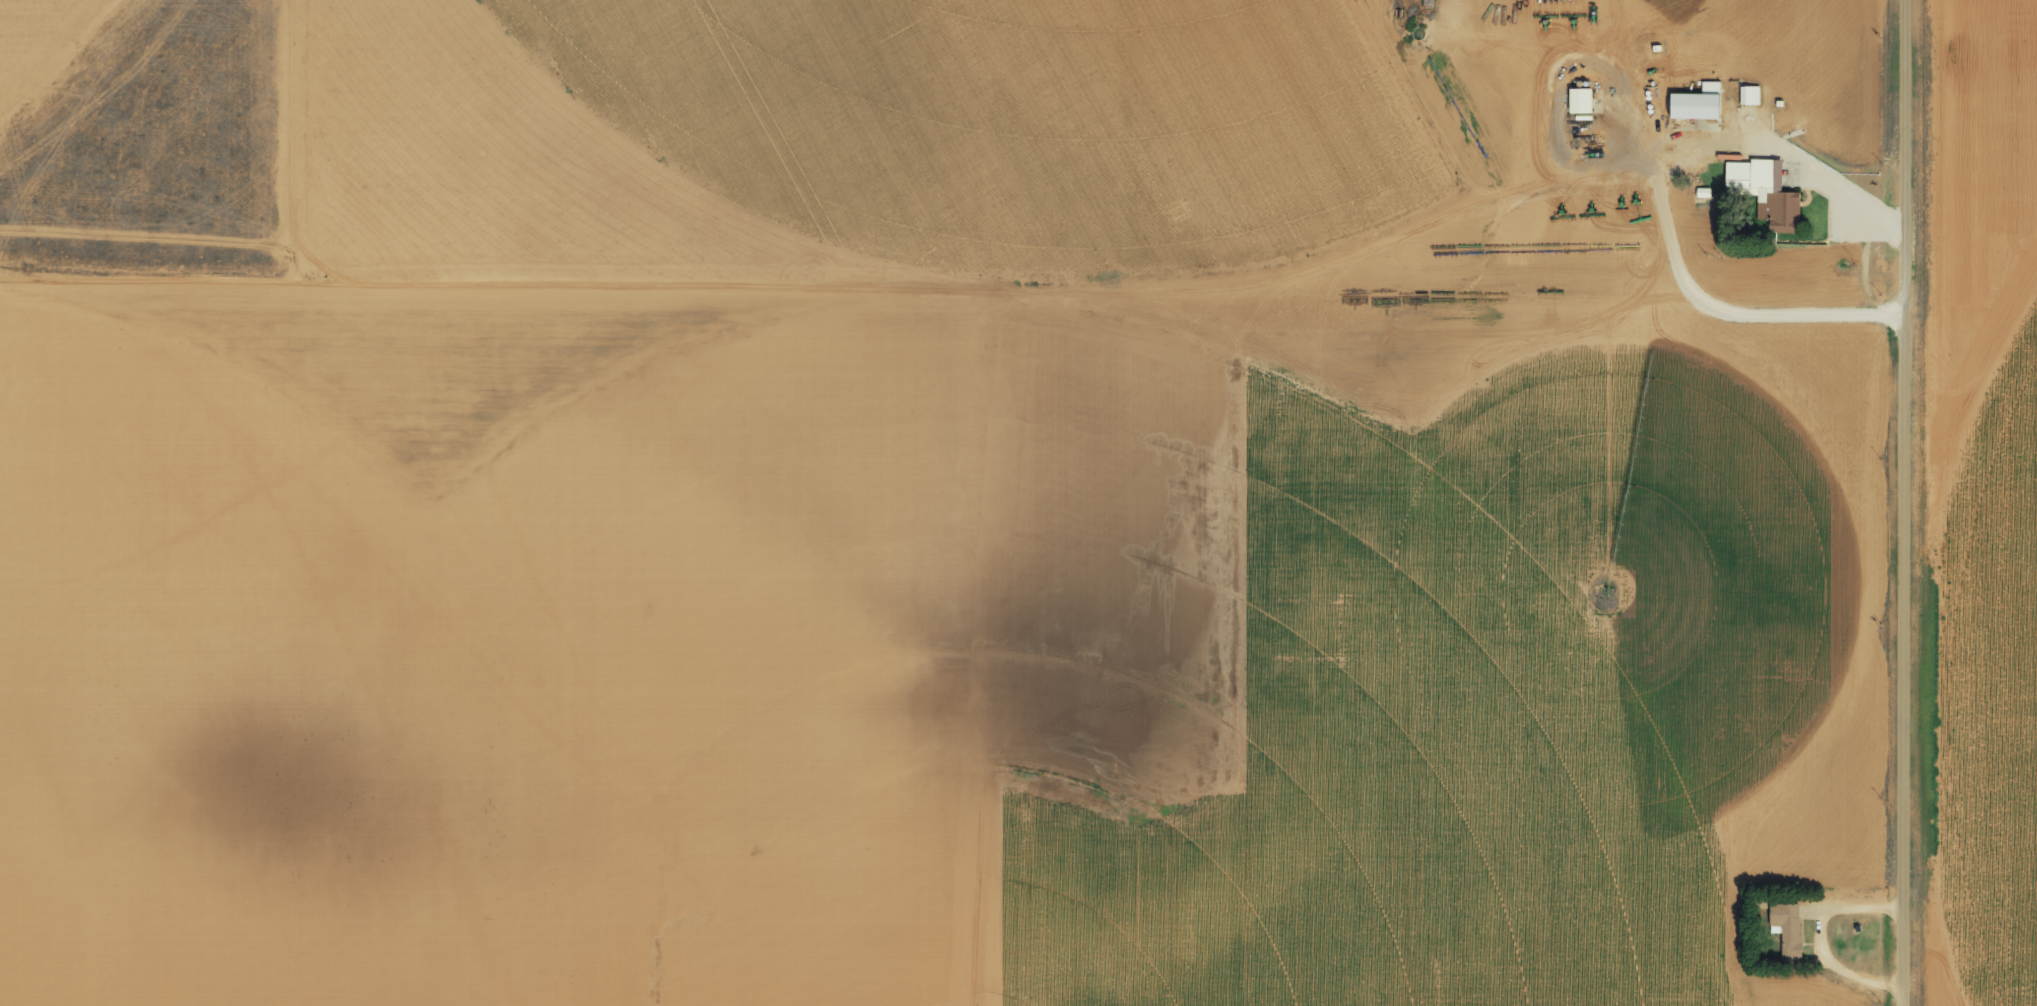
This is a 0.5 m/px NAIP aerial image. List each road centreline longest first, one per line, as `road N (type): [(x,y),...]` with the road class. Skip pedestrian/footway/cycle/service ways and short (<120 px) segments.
road 1 (residential): [(1900,1005),(1901,286),(1891,0)]

